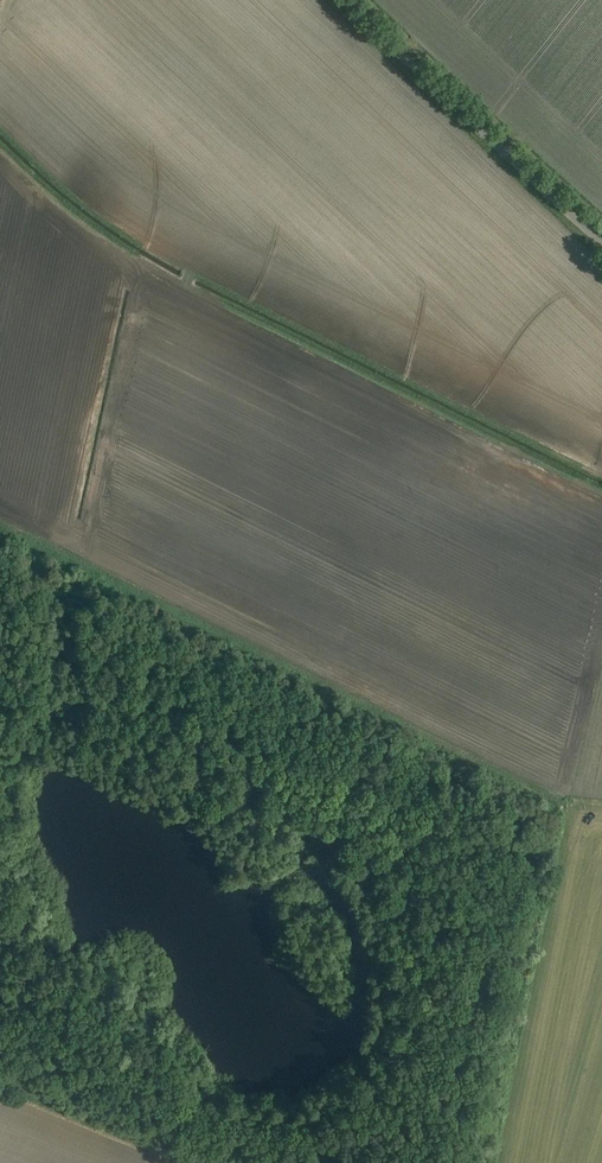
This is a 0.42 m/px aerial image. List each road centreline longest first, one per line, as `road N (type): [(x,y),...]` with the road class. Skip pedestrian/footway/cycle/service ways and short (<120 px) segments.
road 1 (unclassified): [(601,239),(343,0)]

